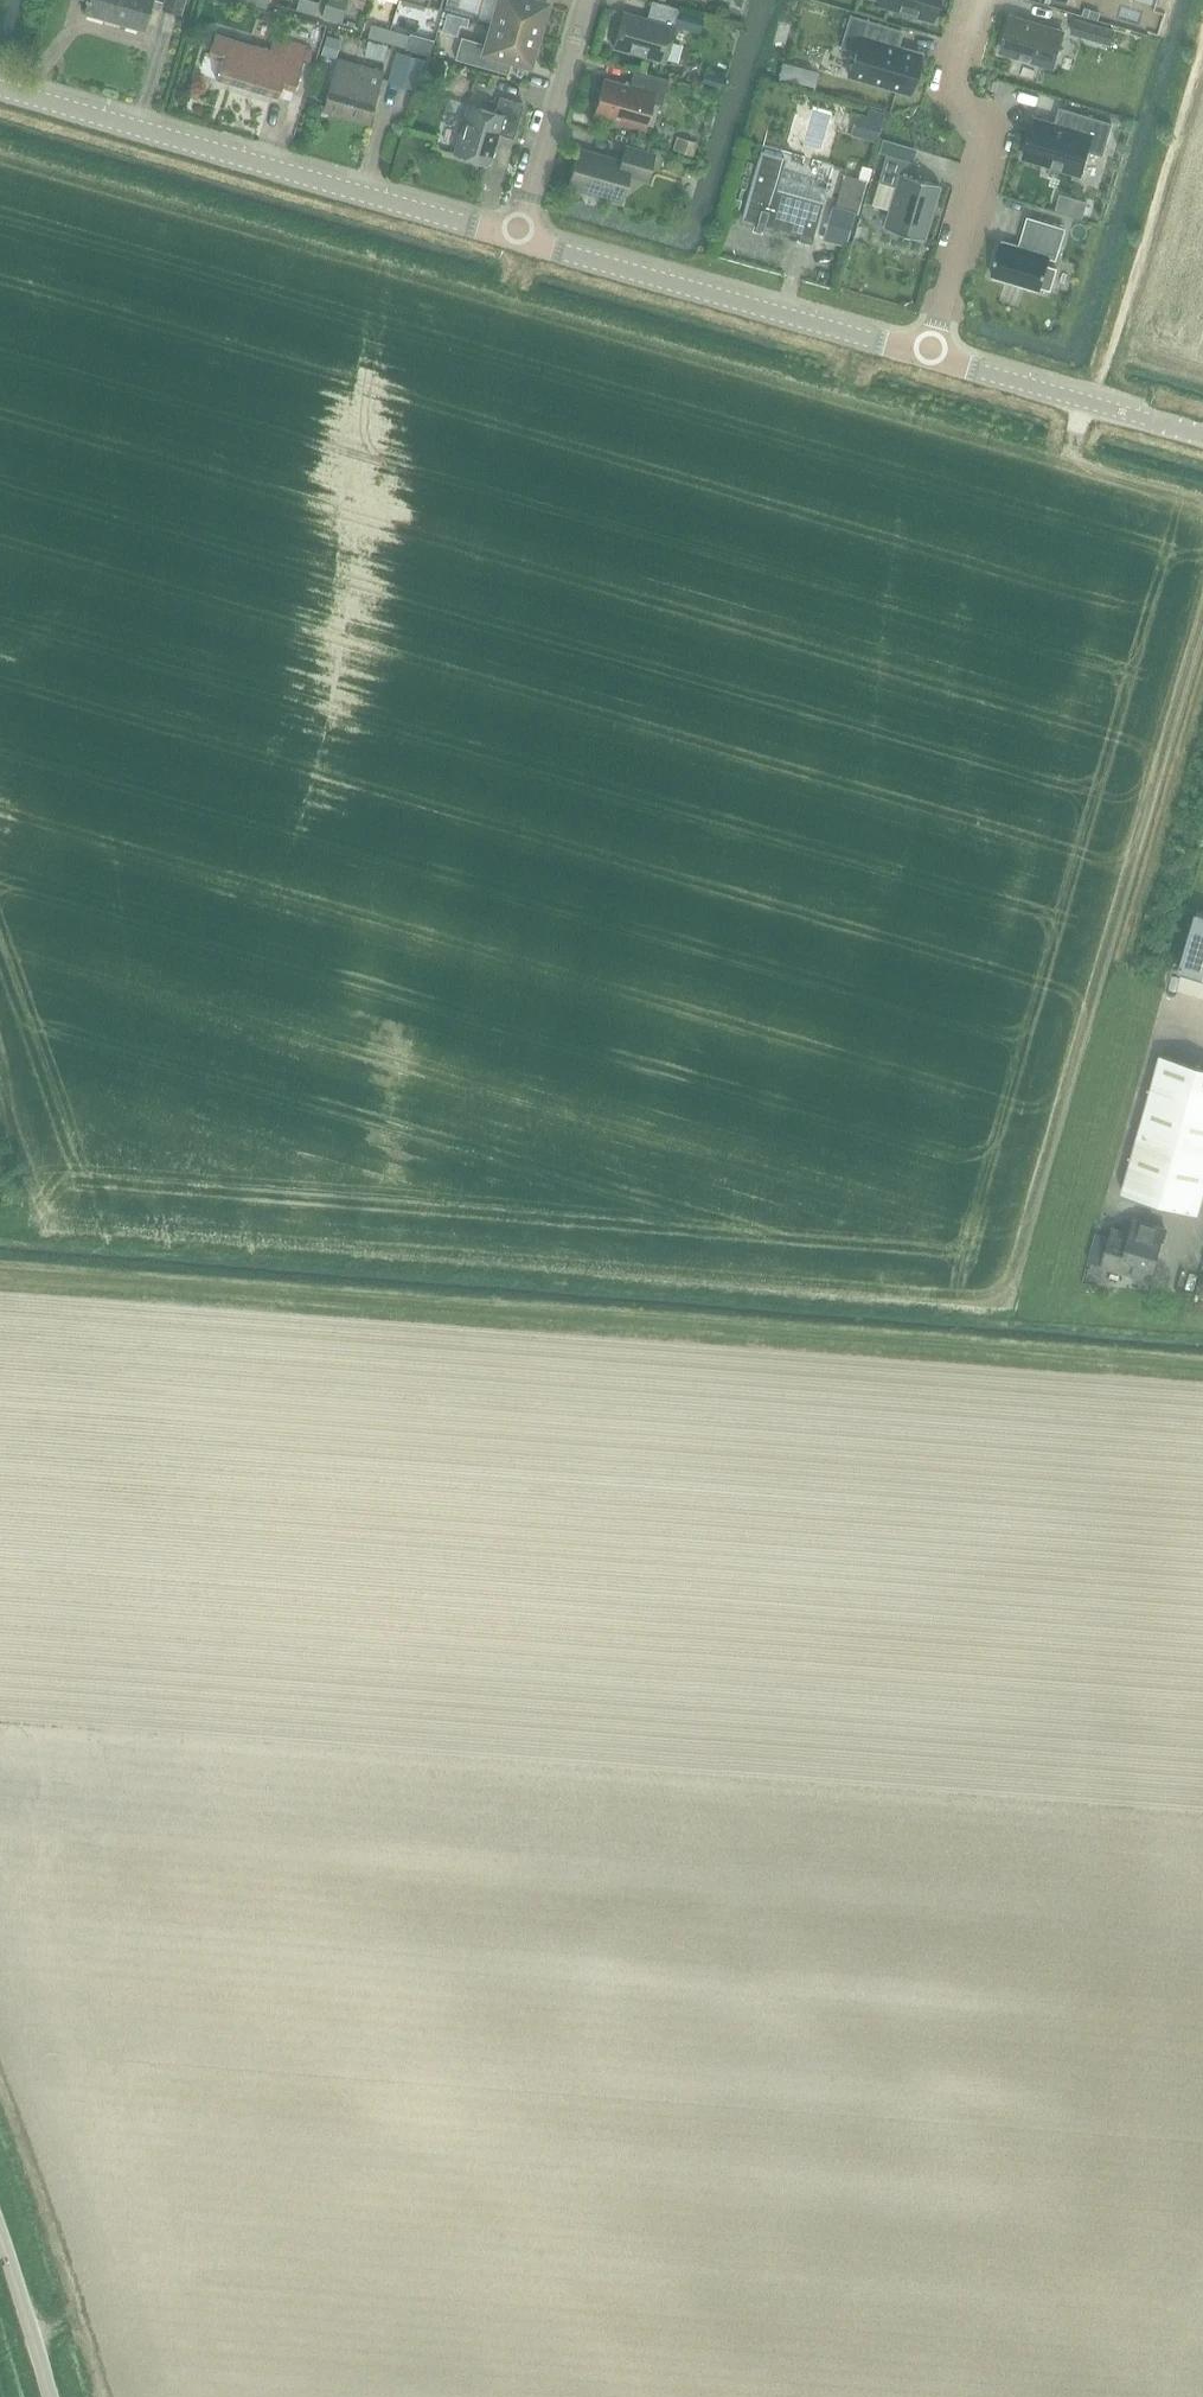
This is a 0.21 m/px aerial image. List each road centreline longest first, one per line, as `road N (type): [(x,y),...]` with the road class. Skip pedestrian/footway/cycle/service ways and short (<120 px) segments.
road 1 (unclassified): [(519,238),(0,88)]
road 2 (unclassified): [(926,355),(519,238)]
road 3 (residential): [(926,355),(990,145),(987,122),(959,84),(978,0)]
road 4 (unclassified): [(1202,437),(926,355)]
road 5 (residential): [(519,238),(587,0)]
road 6 (tertiary): [(49,2396),(0,2243)]

